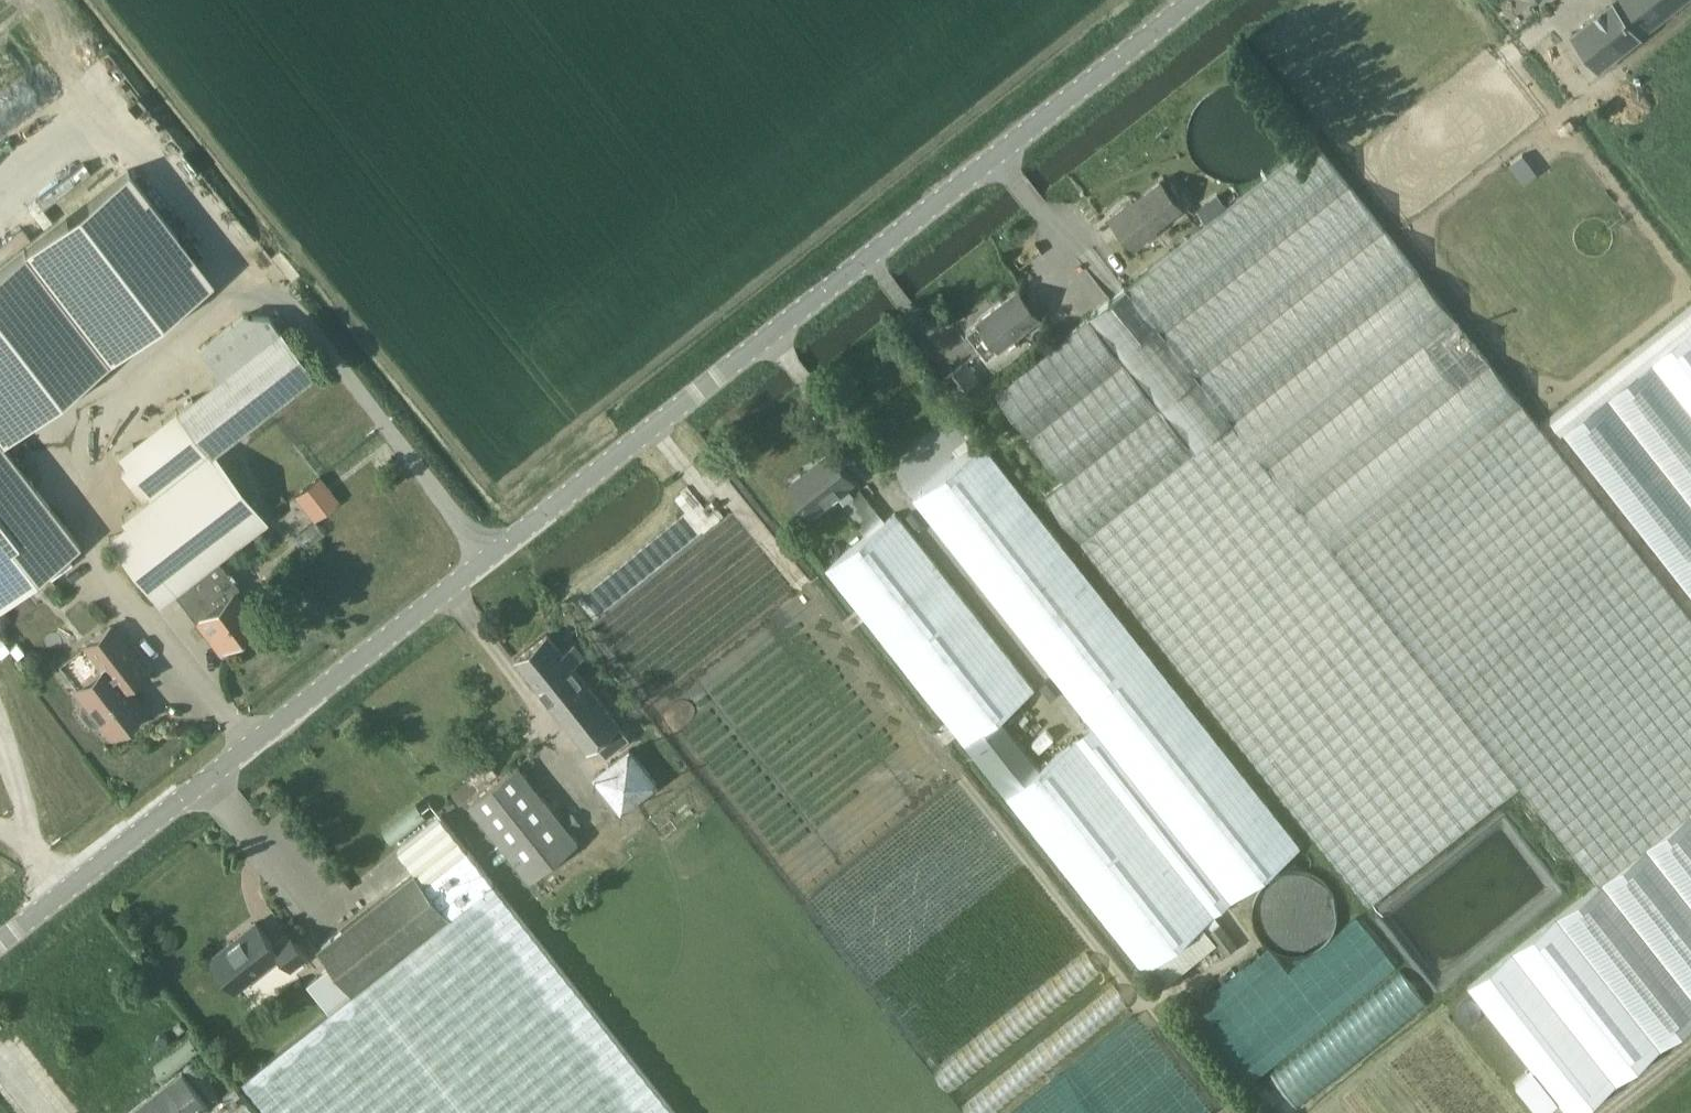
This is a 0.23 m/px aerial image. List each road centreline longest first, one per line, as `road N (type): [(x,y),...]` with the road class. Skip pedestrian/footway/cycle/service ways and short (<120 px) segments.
road 1 (tertiary): [(0,945),(1188,0)]

